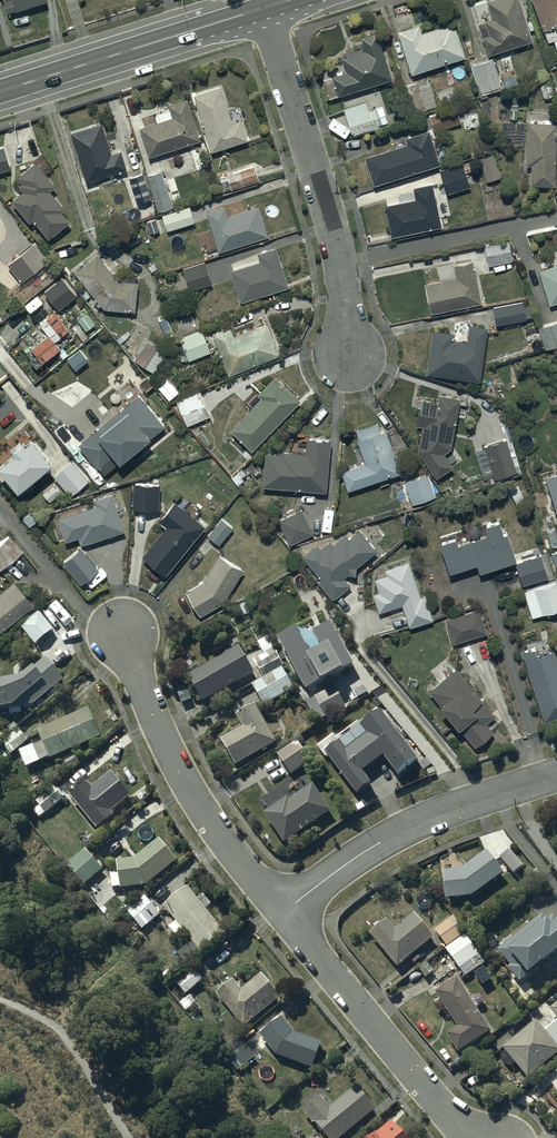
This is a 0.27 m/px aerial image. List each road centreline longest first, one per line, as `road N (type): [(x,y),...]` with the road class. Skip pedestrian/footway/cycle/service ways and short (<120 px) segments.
road 1 (residential): [(262,9),(328,216),(349,359)]
road 2 (residential): [(121,633),(188,786),(284,912)]
road 3 (residential): [(556,774),(422,821),(284,912)]
road 4 (residential): [(284,912),(443,1109),(487,1137)]
road 5 (secondary): [(262,9),(0,93)]

